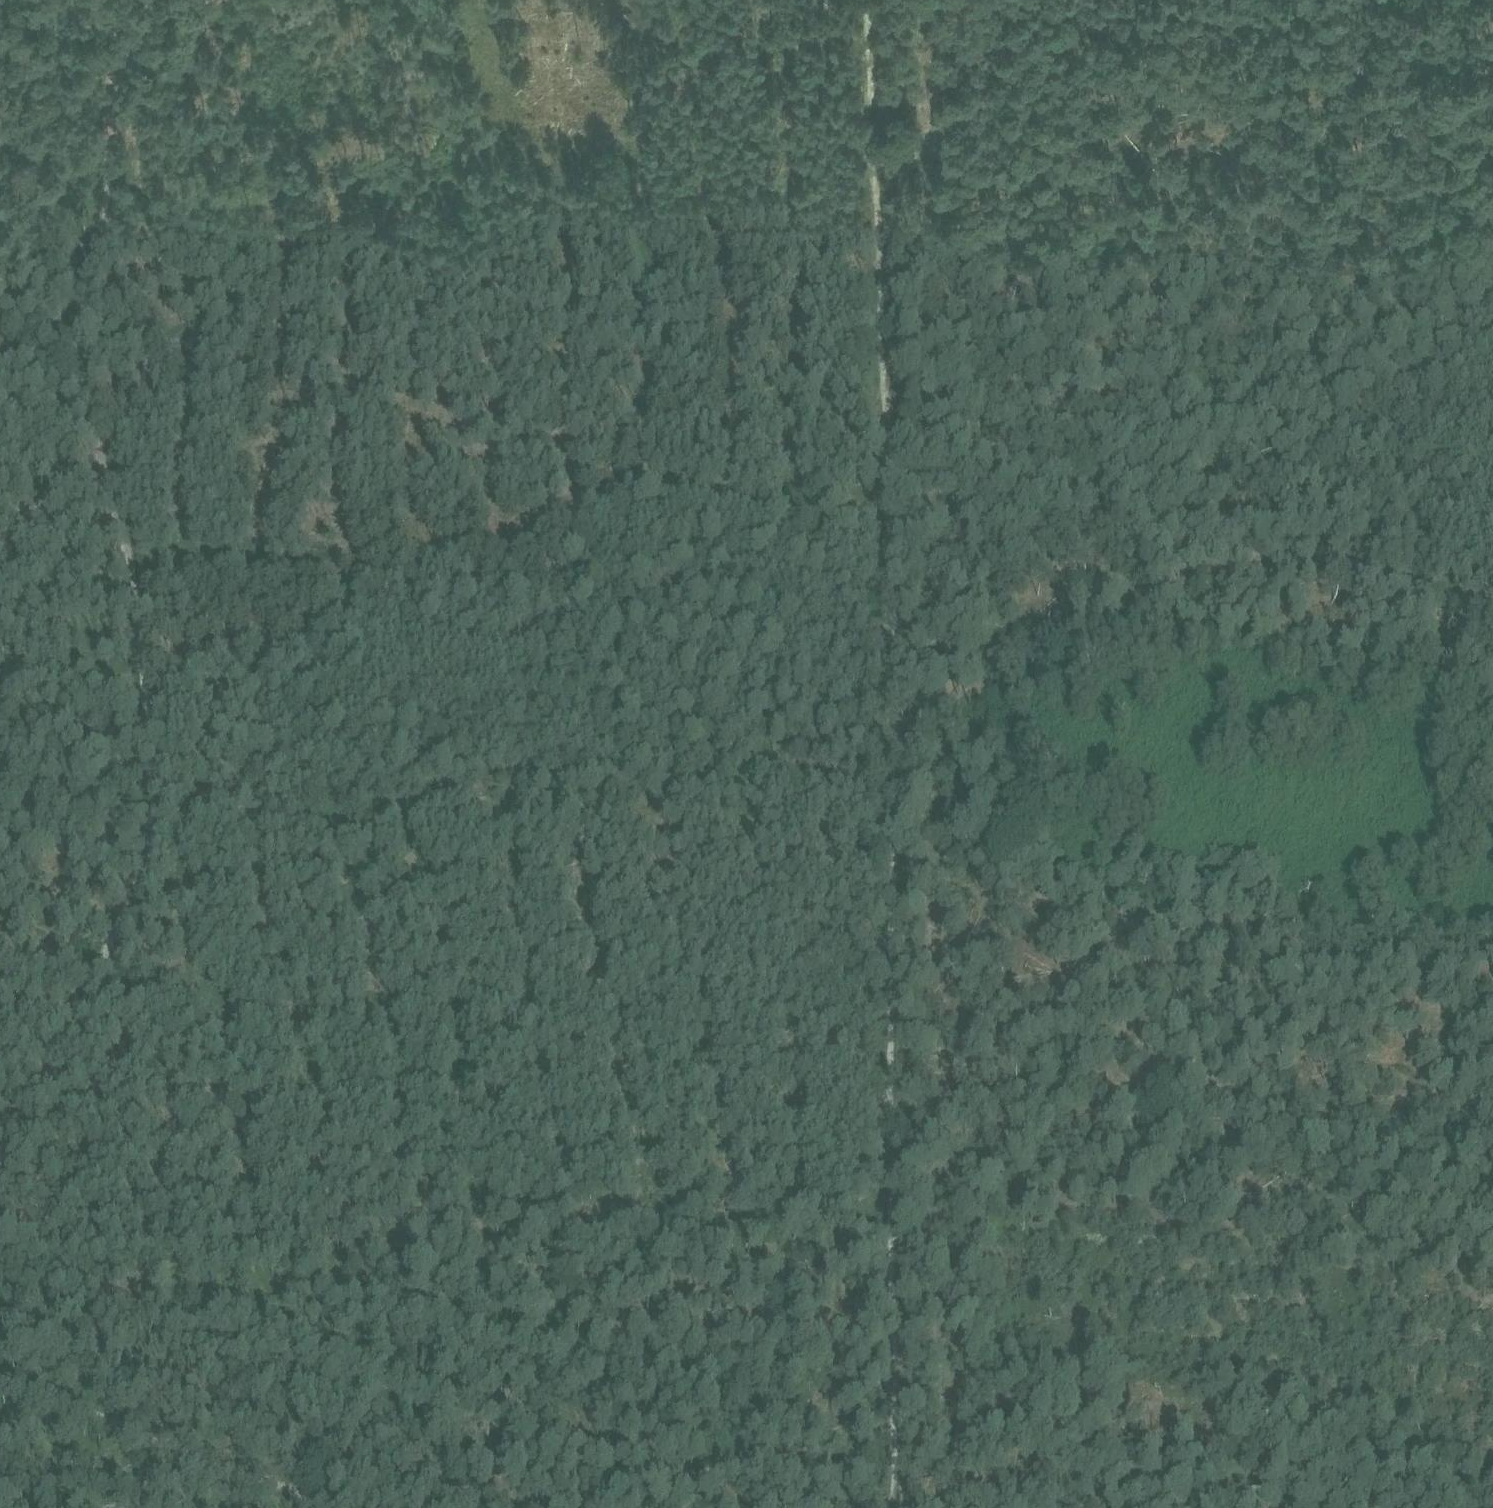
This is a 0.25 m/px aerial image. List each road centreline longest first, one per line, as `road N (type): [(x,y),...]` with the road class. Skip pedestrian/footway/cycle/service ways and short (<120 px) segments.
road 1 (track): [(336,1507),(0,1380)]

